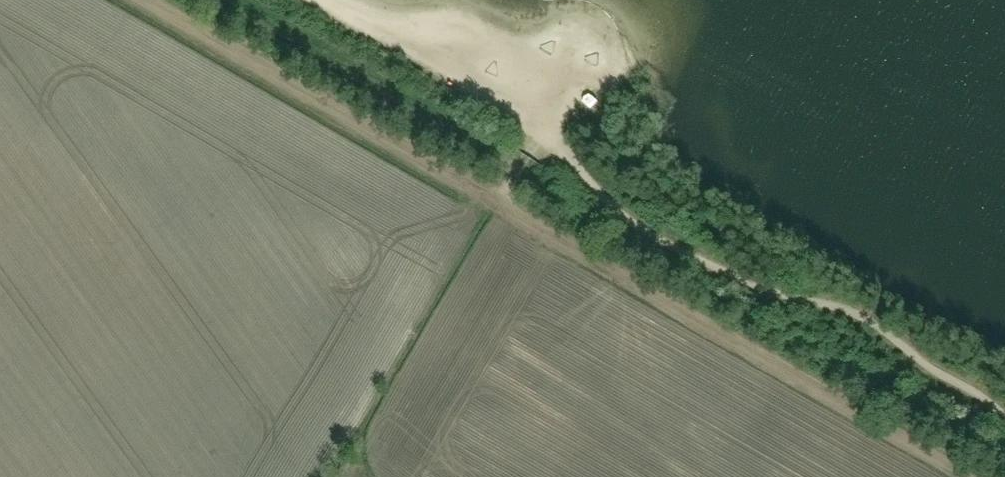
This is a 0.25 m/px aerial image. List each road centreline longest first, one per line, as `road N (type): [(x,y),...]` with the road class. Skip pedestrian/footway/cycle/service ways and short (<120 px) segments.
road 1 (track): [(147,0),(972,476)]

